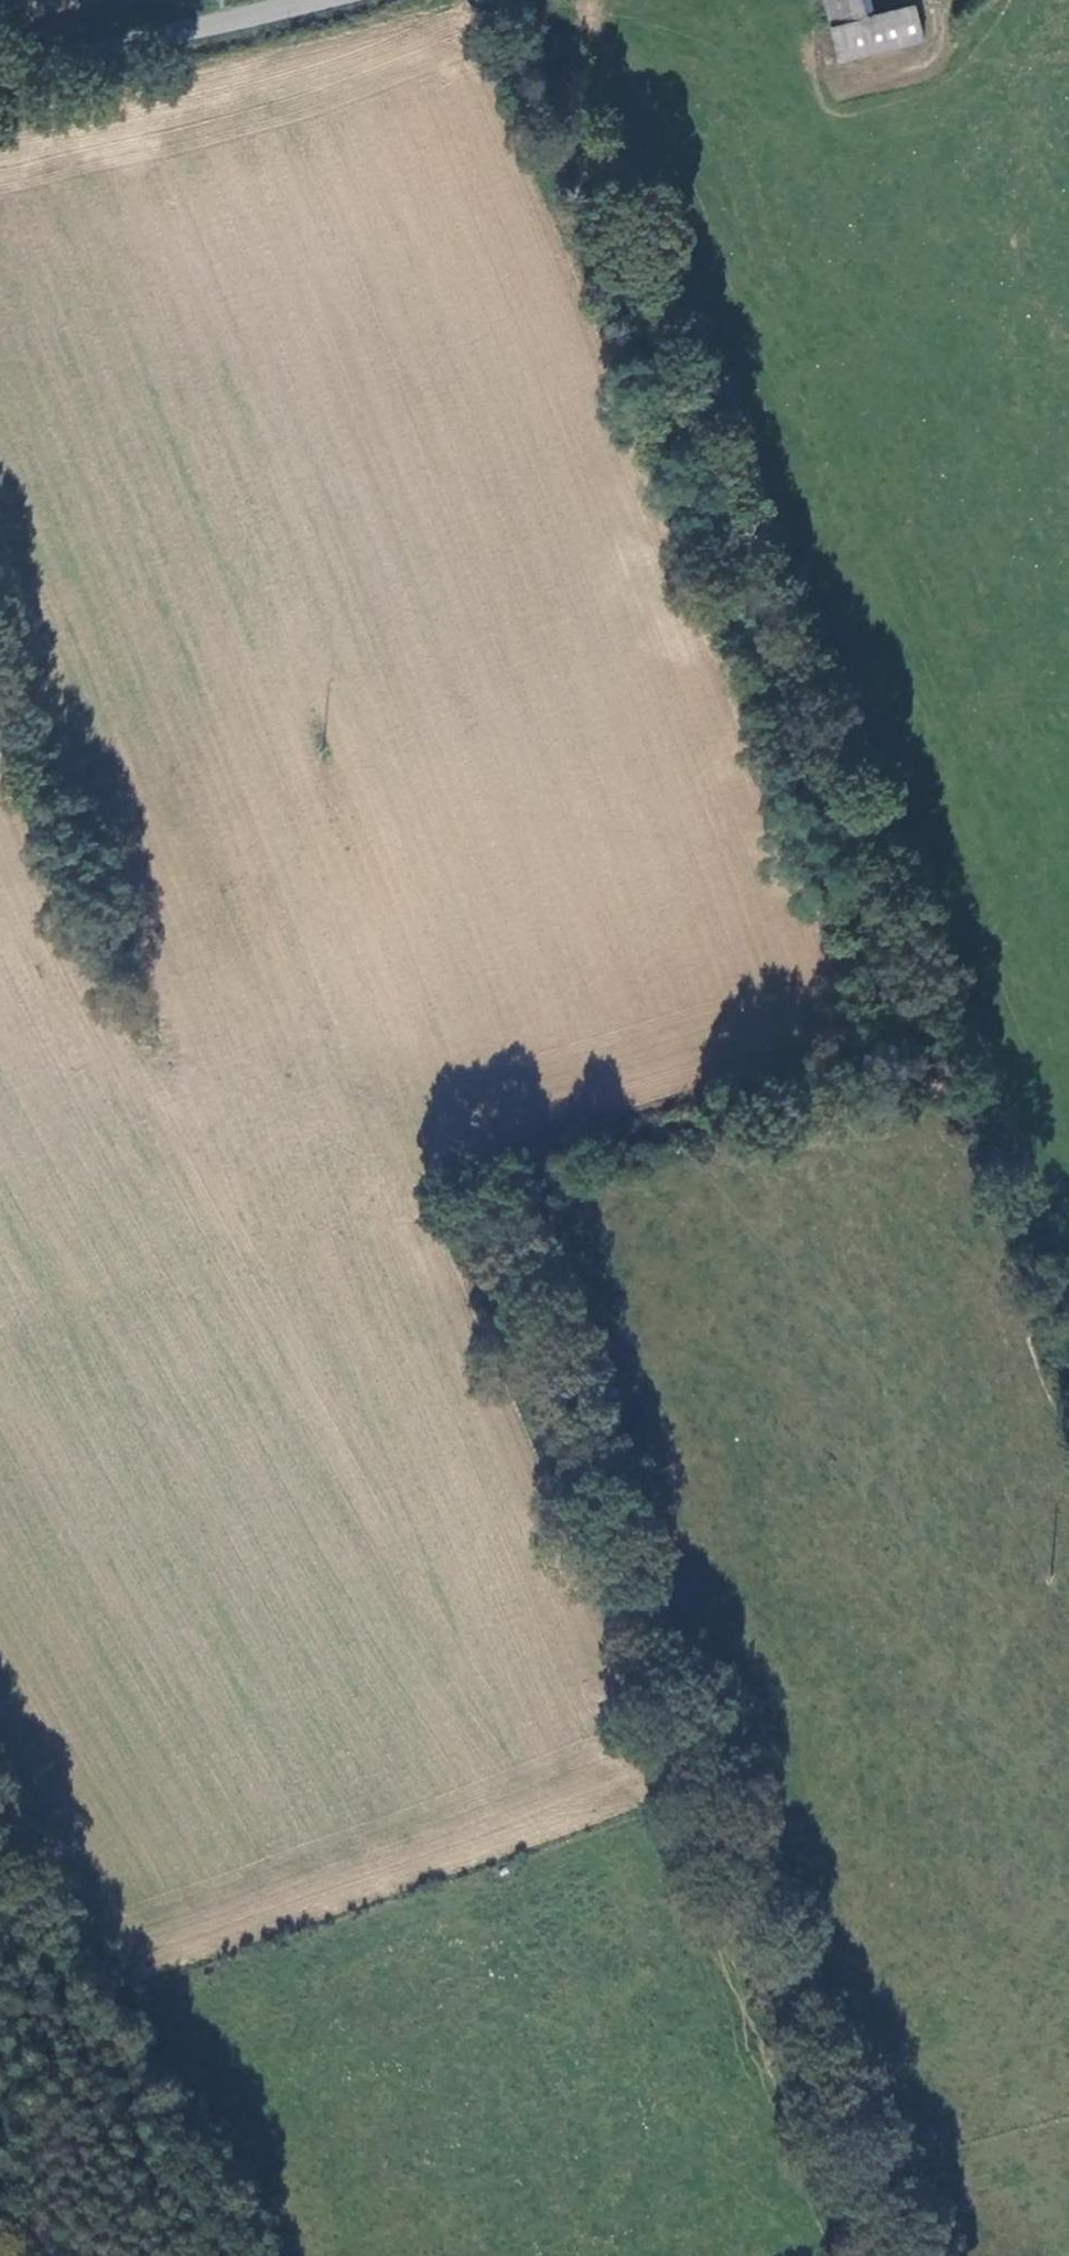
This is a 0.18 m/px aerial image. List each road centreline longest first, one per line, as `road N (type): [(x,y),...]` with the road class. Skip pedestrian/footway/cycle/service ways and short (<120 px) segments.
road 1 (track): [(524,0),(734,537),(893,1012)]
road 2 (unclassified): [(335,0),(0,78)]

